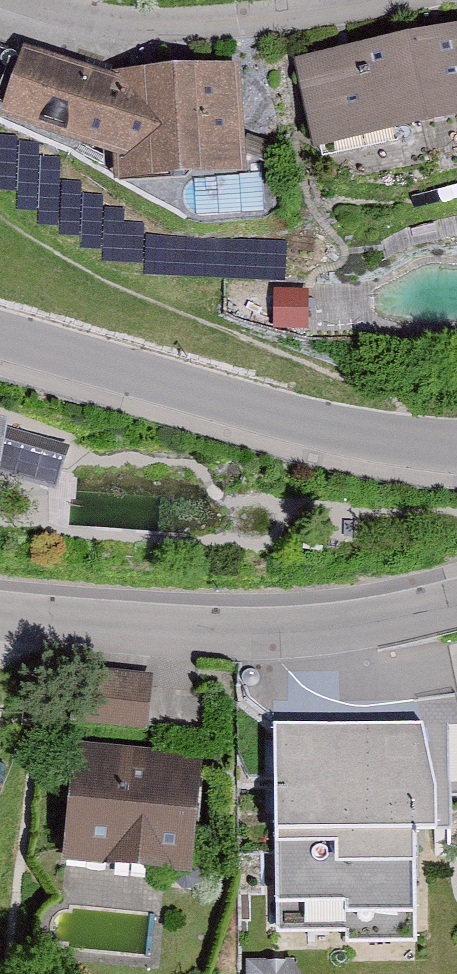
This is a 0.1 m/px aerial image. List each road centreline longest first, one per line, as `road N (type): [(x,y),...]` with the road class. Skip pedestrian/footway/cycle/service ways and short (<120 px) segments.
road 1 (tertiary): [(0,334),(326,426),(456,445)]
road 2 (residential): [(456,598),(311,629),(0,609)]
road 3 (residential): [(380,0),(185,23),(115,20),(45,0)]

